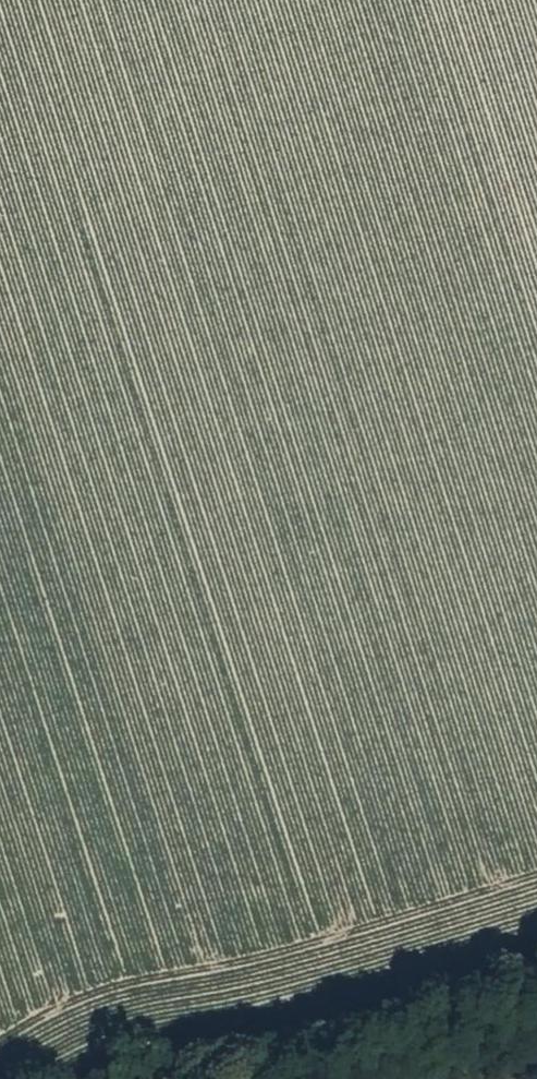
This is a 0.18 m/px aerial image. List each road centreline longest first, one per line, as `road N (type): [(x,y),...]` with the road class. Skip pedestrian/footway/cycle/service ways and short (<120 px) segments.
road 1 (unclassified): [(176,1078),(536,970)]

